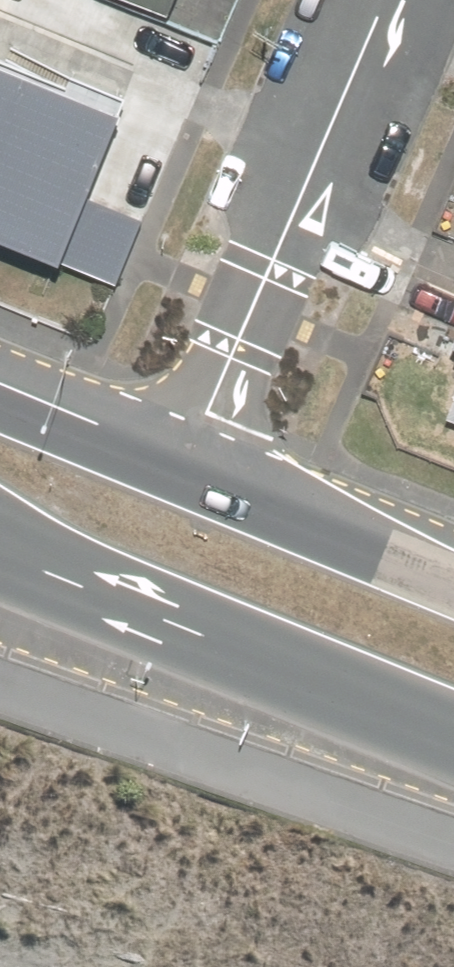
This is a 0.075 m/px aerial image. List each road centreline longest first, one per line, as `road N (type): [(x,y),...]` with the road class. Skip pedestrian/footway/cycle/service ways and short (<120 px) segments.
road 1 (residential): [(381,0),(184,458)]
road 2 (primary): [(453,732),(0,548)]
road 3 (primary): [(184,458),(453,575)]
road 4 (primary): [(0,384),(184,458)]

